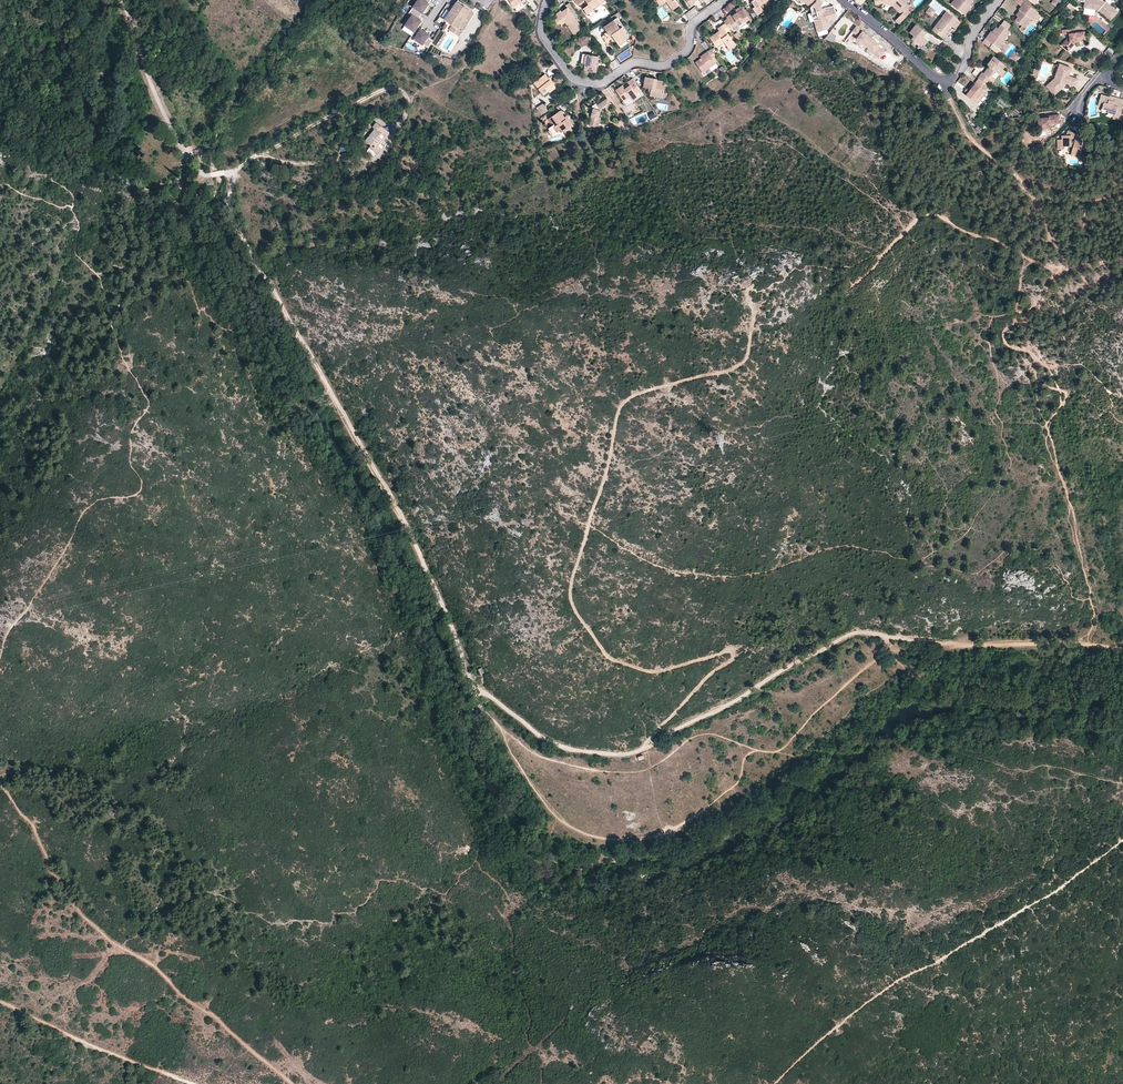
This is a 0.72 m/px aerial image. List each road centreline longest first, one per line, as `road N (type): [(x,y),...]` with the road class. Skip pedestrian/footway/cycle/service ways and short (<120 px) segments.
road 1 (track): [(645,747),(733,652),(652,672),(610,659),(575,611),(571,581),(623,402),(744,362),(754,317),(745,292)]
road 2 (track): [(481,691),(408,529),(224,203),(221,172)]
road 3 (track): [(1122,647),(955,646),(850,634),(645,747)]
road 4 (track): [(481,691),(484,710),(545,758),(632,773),(709,734),(775,752),(874,662),(890,637)]
road 5 (track): [(293,1083),(155,967),(89,923),(0,786)]
road 6 (track): [(502,725),(519,773),(562,822),(611,840),(691,819),(738,783),(745,756),(761,751)]
road 7 (residential): [(549,0),(544,38),(571,77),(592,84),(635,62),(670,63),(689,49),(692,24),(724,0)]
road 8 (track): [(221,172),(257,156),(316,164),(378,156),(407,108),(397,89),(372,94)]
road 9 (residential): [(999,0),(946,85),(842,0)]
road 10 (track): [(0,1000),(72,1037),(206,1083)]
road 11 (track): [(121,0),(190,164),(221,172)]
road 12 (track): [(1063,266),(1020,179),(971,139),(949,103)]
road 13 (track): [(645,747),(617,754),(552,743),(481,691)]
road 14 (track): [(372,94),(257,156)]

